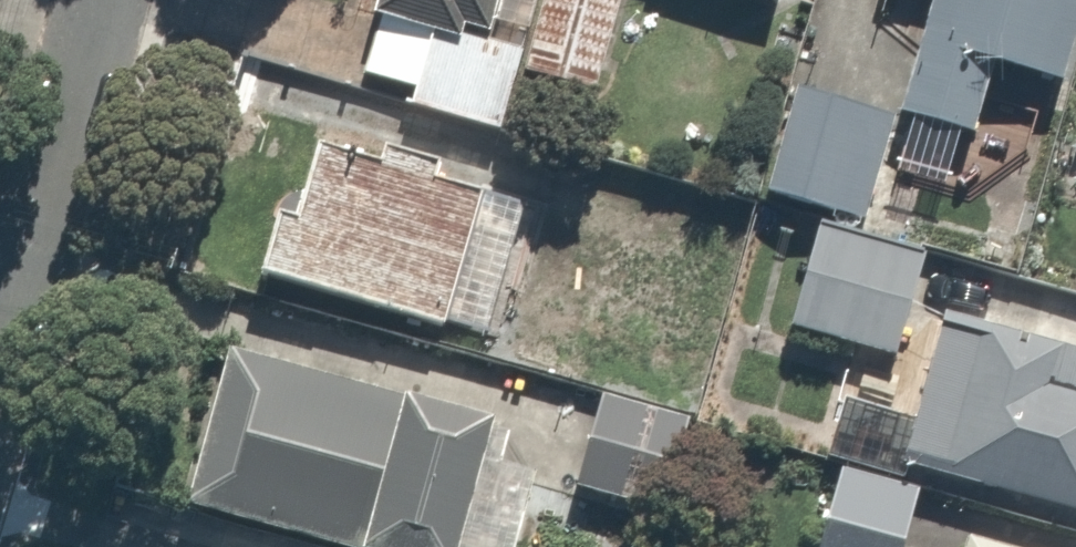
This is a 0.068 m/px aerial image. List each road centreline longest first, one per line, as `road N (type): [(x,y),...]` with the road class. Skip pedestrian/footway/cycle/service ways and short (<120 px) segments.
road 1 (residential): [(0,315),(88,0)]

